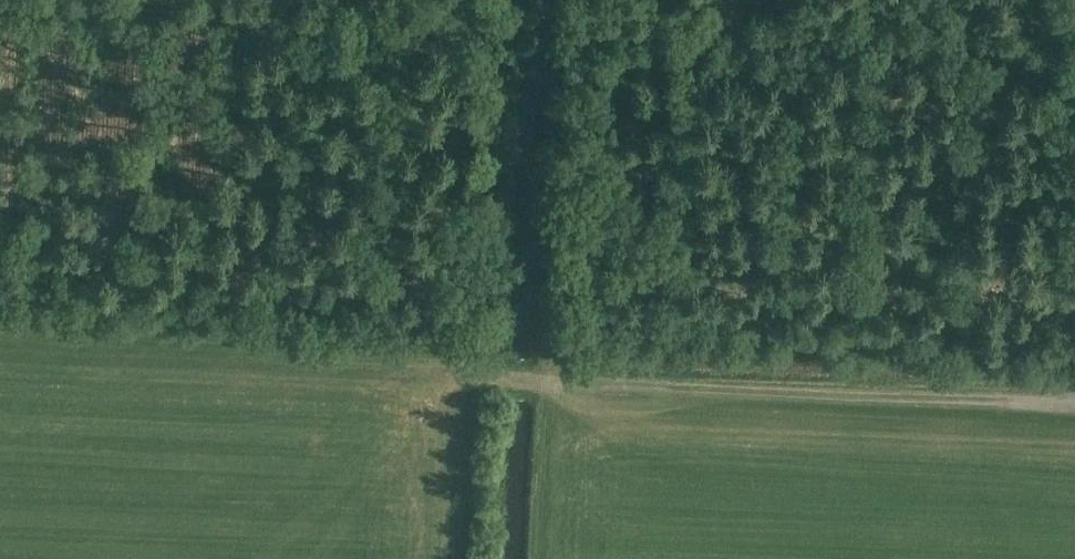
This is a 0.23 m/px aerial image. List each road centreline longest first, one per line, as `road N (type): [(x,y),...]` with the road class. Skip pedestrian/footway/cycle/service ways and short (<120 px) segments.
road 1 (track): [(548,378),(1074,400)]
road 2 (track): [(1074,38),(564,15)]
road 3 (track): [(548,378),(564,15)]
road 4 (track): [(564,15),(217,0)]
road 5 (track): [(548,378),(538,558)]

